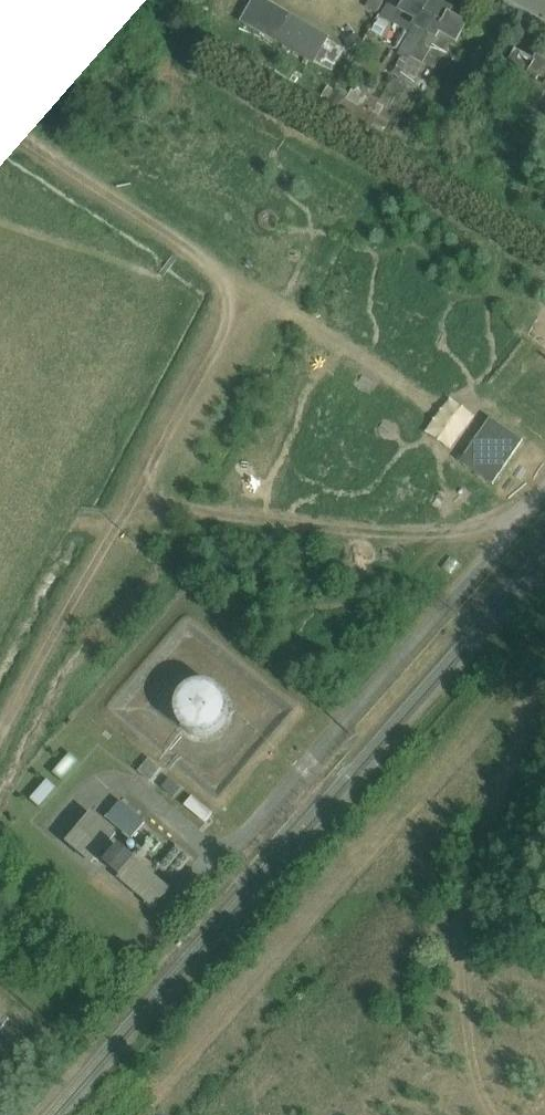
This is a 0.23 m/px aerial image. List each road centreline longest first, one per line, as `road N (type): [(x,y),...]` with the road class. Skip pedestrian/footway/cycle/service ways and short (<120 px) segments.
road 1 (track): [(544,480),(0,122)]
road 2 (track): [(250,283),(137,509),(0,754)]
road 3 (track): [(137,509),(442,533),(525,508)]

